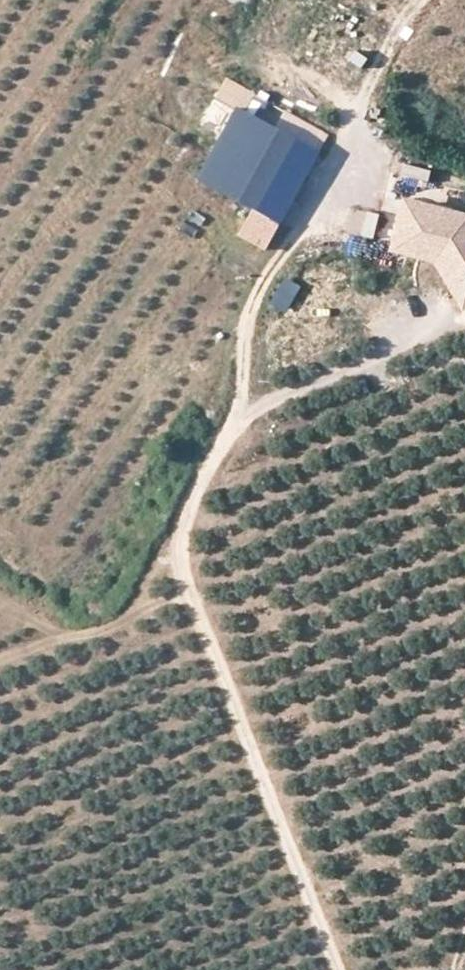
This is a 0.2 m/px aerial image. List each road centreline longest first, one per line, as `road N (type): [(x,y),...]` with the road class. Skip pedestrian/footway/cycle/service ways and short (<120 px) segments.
road 1 (track): [(340,969),(180,565),(195,487),(242,404),(244,338),(260,290),(419,0)]

